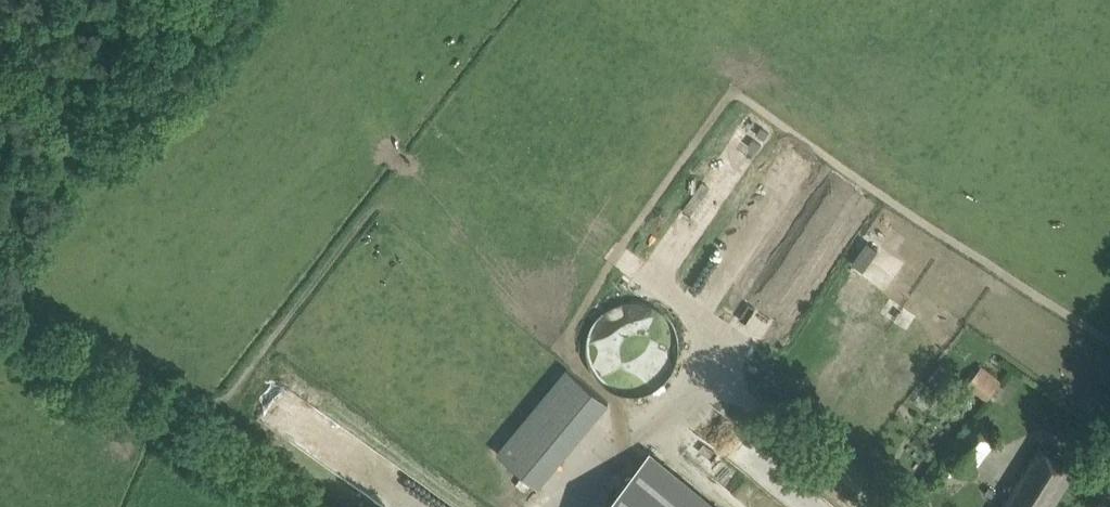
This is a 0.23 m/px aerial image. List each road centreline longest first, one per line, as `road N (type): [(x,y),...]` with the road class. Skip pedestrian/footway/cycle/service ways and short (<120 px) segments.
road 1 (track): [(290,506),(0,316)]

